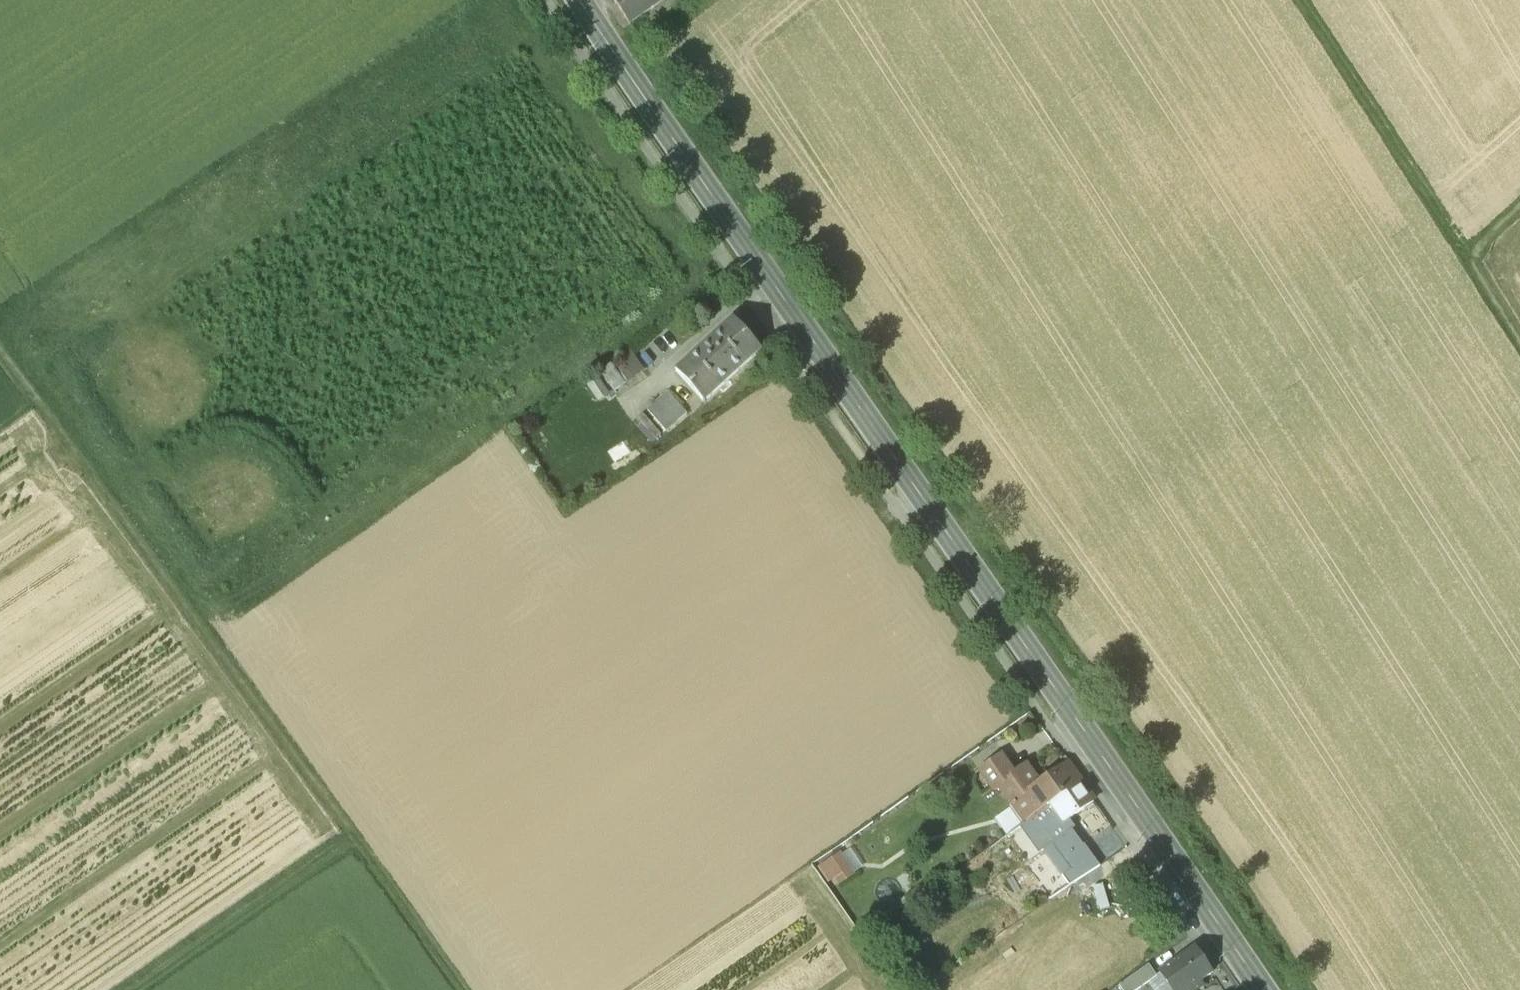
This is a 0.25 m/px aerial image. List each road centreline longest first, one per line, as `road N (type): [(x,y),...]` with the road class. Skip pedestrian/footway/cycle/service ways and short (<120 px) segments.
road 1 (secondary): [(1263,989),(580,0)]
road 2 (track): [(463,989),(0,350)]
road 3 (track): [(1301,0),(1519,343)]

